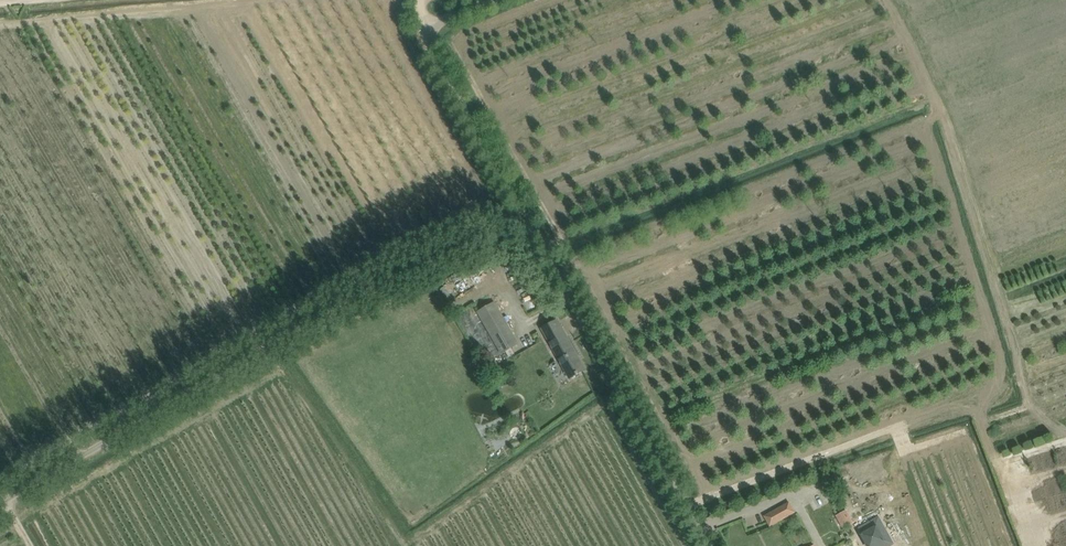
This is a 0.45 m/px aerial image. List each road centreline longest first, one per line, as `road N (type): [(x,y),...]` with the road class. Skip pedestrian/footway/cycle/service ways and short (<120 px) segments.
road 1 (unclassified): [(707,545),(419,31)]

